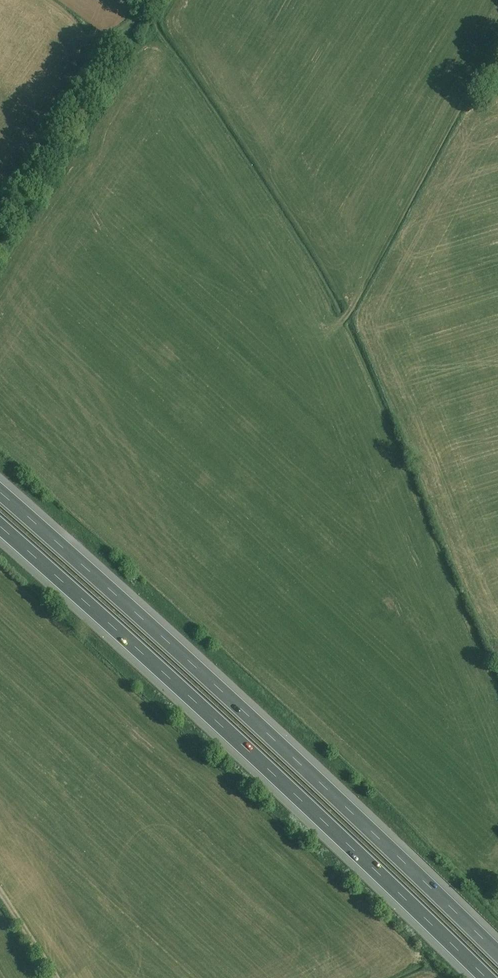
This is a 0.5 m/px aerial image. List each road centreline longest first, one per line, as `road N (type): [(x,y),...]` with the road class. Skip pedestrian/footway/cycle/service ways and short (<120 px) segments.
road 1 (motorway): [(497,947),(0,484)]
road 2 (motorway): [(0,521),(188,687),(488,977)]
road 3 (track): [(497,43),(339,322)]

